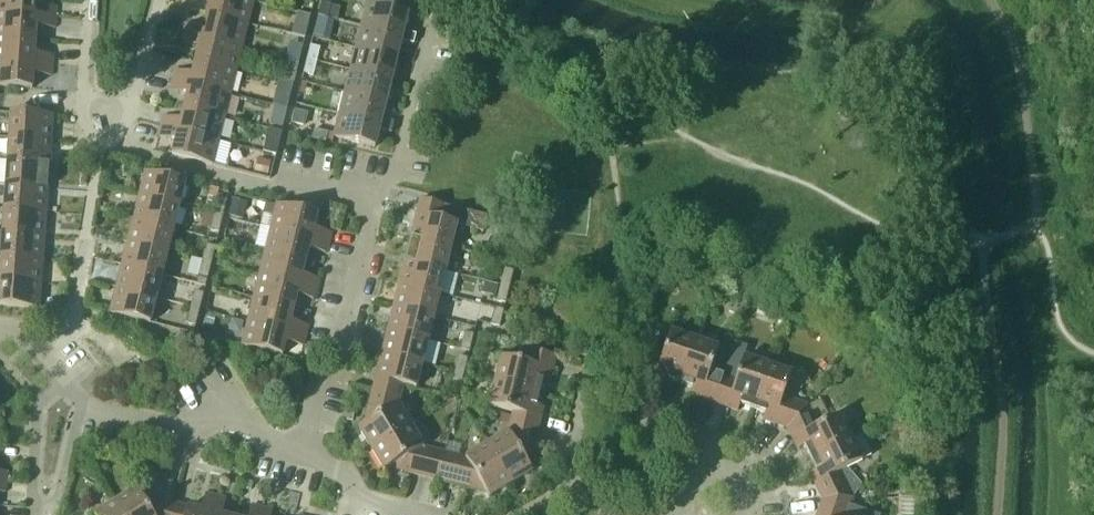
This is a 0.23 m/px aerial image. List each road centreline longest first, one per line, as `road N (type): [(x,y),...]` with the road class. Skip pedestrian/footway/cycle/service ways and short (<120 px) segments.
road 1 (residential): [(103,139),(274,188),(295,176),(374,199)]
road 2 (residential): [(307,464),(374,199)]
road 3 (residential): [(82,406),(188,430),(220,409),(249,416),(277,456),(307,464)]
road 4 (residential): [(374,199),(397,170),(430,39)]
road 5 (residential): [(103,139),(123,129),(156,0)]
road 6 (residential): [(598,349),(568,466),(570,490)]
road 7 (residential): [(37,514),(39,405),(65,386)]
road 8 (residential): [(413,514),(369,504),(343,472),(307,464)]

